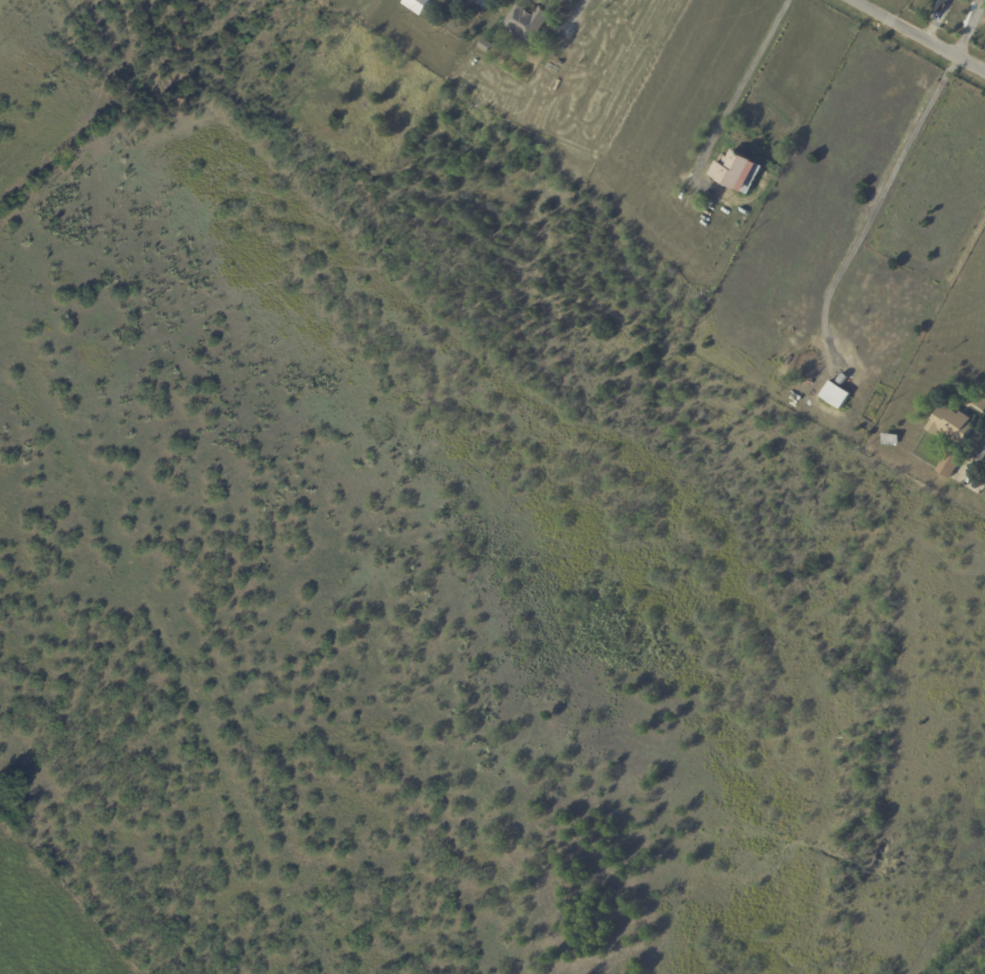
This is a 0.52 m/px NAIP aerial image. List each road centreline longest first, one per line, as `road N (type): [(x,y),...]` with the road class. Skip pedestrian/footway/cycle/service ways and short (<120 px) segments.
road 1 (residential): [(984,74),(851,0)]

